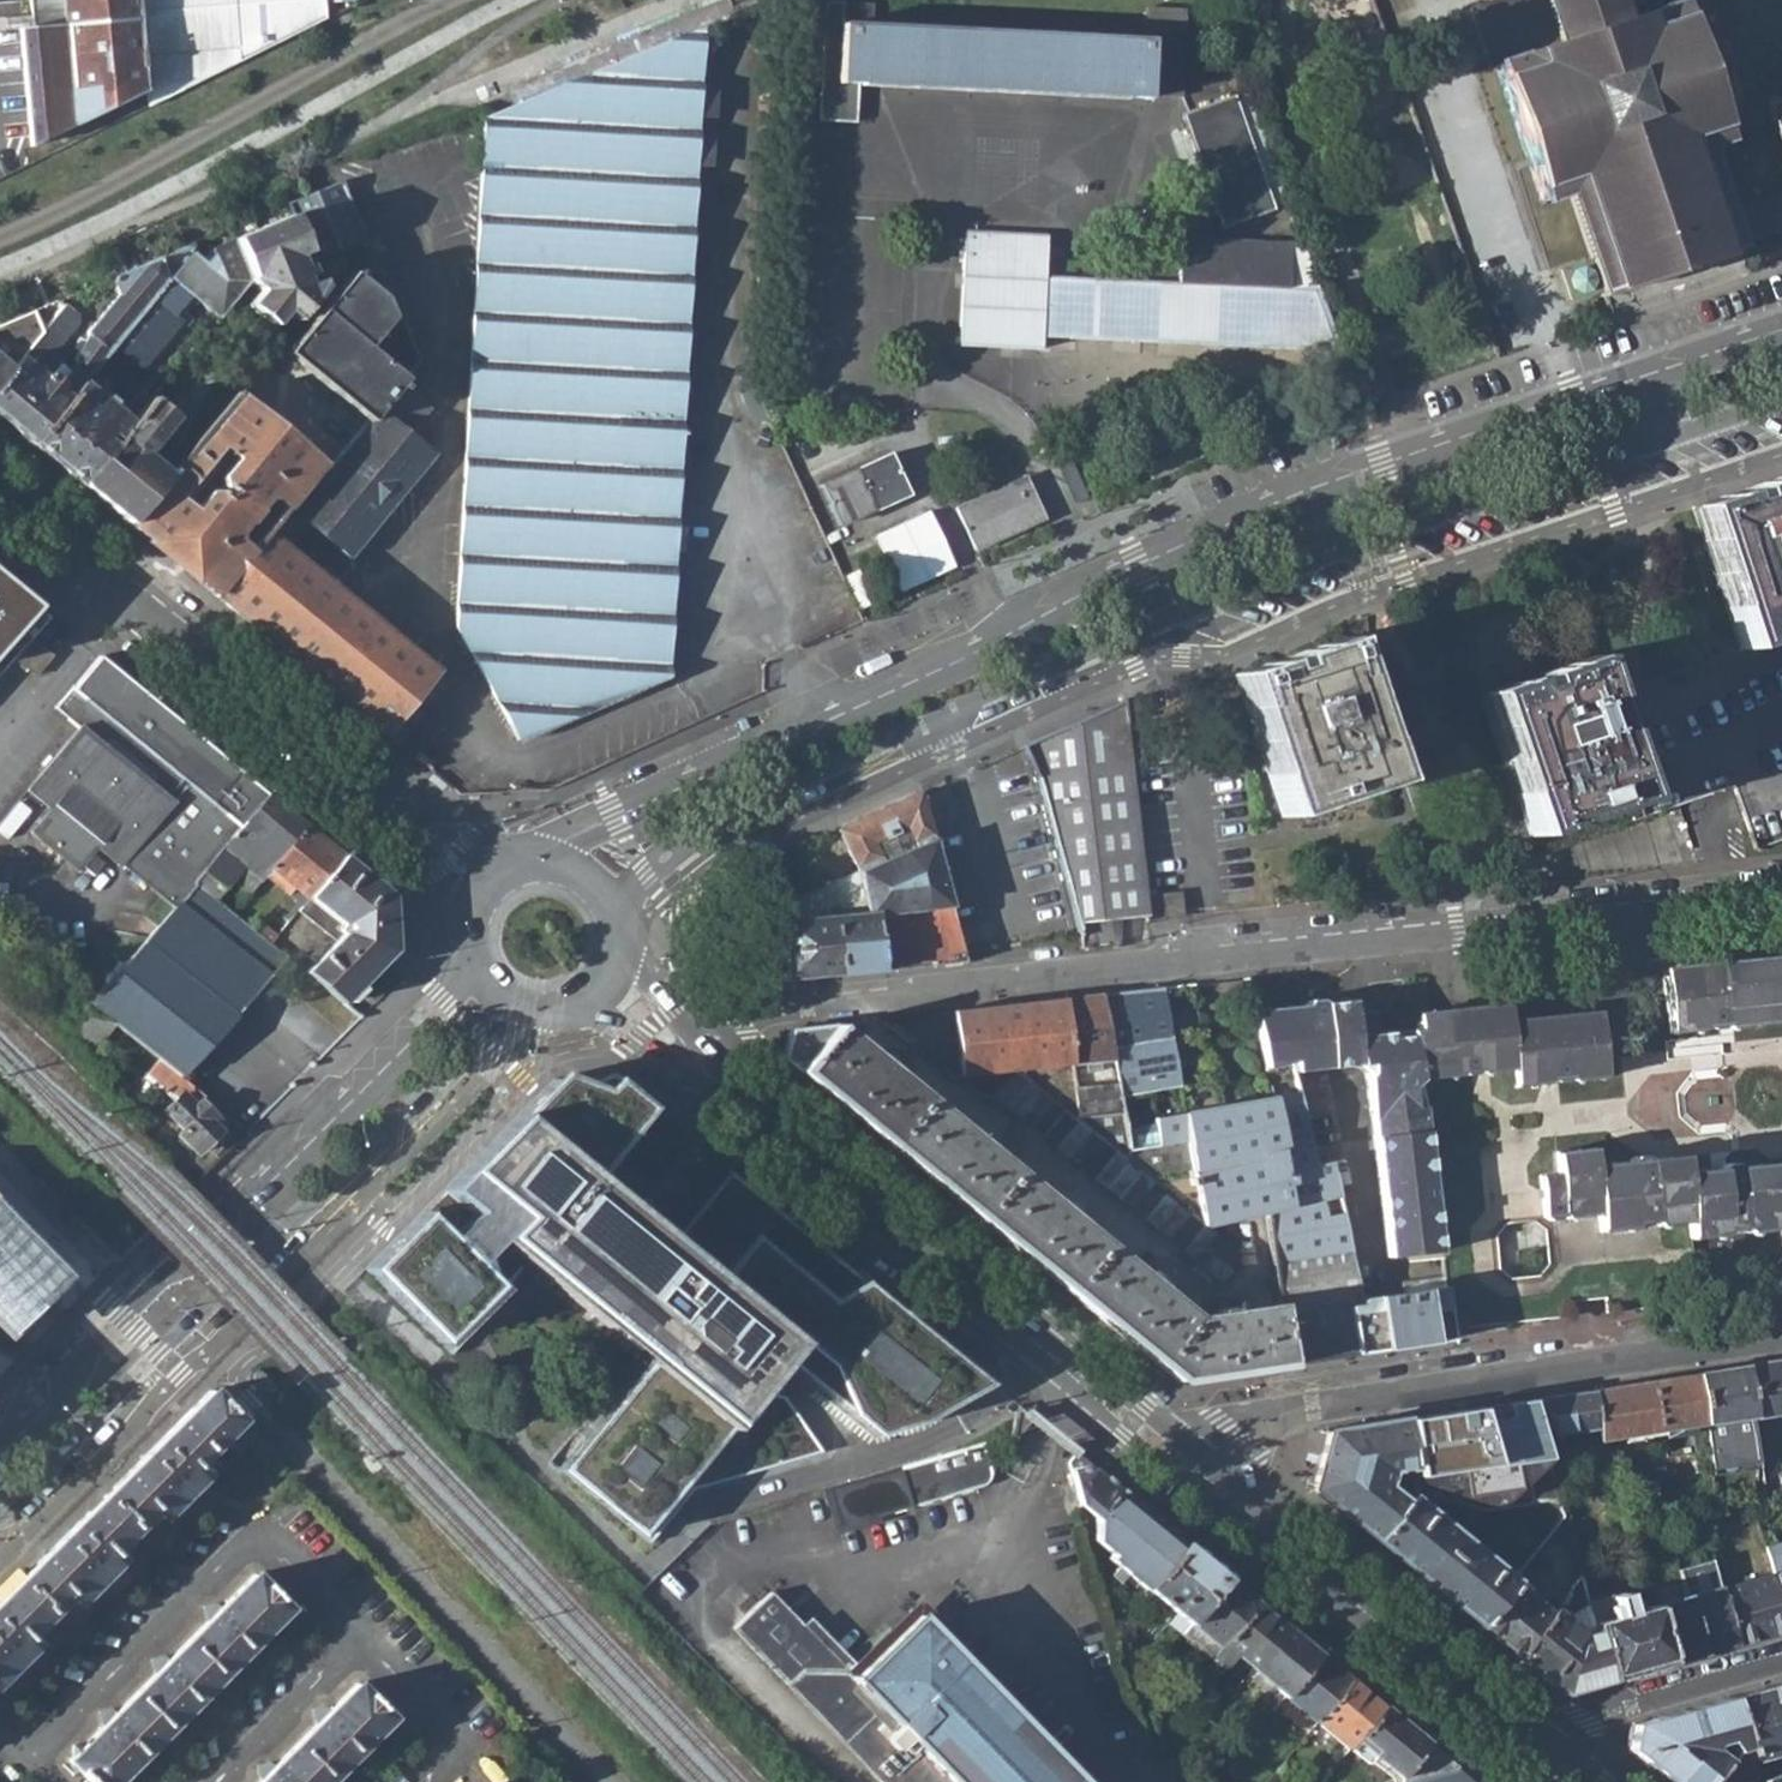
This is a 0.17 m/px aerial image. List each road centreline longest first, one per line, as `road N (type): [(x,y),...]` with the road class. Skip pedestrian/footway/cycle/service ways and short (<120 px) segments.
road 1 (secondary): [(1639,368),(1149,549),(554,854)]
road 2 (secondary): [(624,912),(672,850),(713,822),(1232,598),(1667,441)]
road 3 (residential): [(709,1069),(723,1036),(743,1019),(802,1007),(1781,893)]
road 4 (tertiary): [(0,1537),(471,1057),(537,1017)]
road 5 (tertiary): [(469,965),(431,1015),(125,1316),(0,1453)]
road 6 (secondary): [(709,1069),(912,1246),(1197,1471)]
road 7 (residential): [(1197,1471),(1216,1448),(1274,1417),(1781,1337)]
road 8 (secondary): [(0,491),(412,816)]
road 9 (secondary): [(1197,1471),(1548,1755)]
road 10 (residential): [(1548,1755),(1585,1720),(1781,1661)]
road 11 (secondary): [(1781,321),(1639,368)]
road 12 (secondary): [(575,1011),(709,1069)]
road 13 (secondary): [(709,1069),(625,953)]
road 14 (secondary): [(1667,441),(1781,402)]

